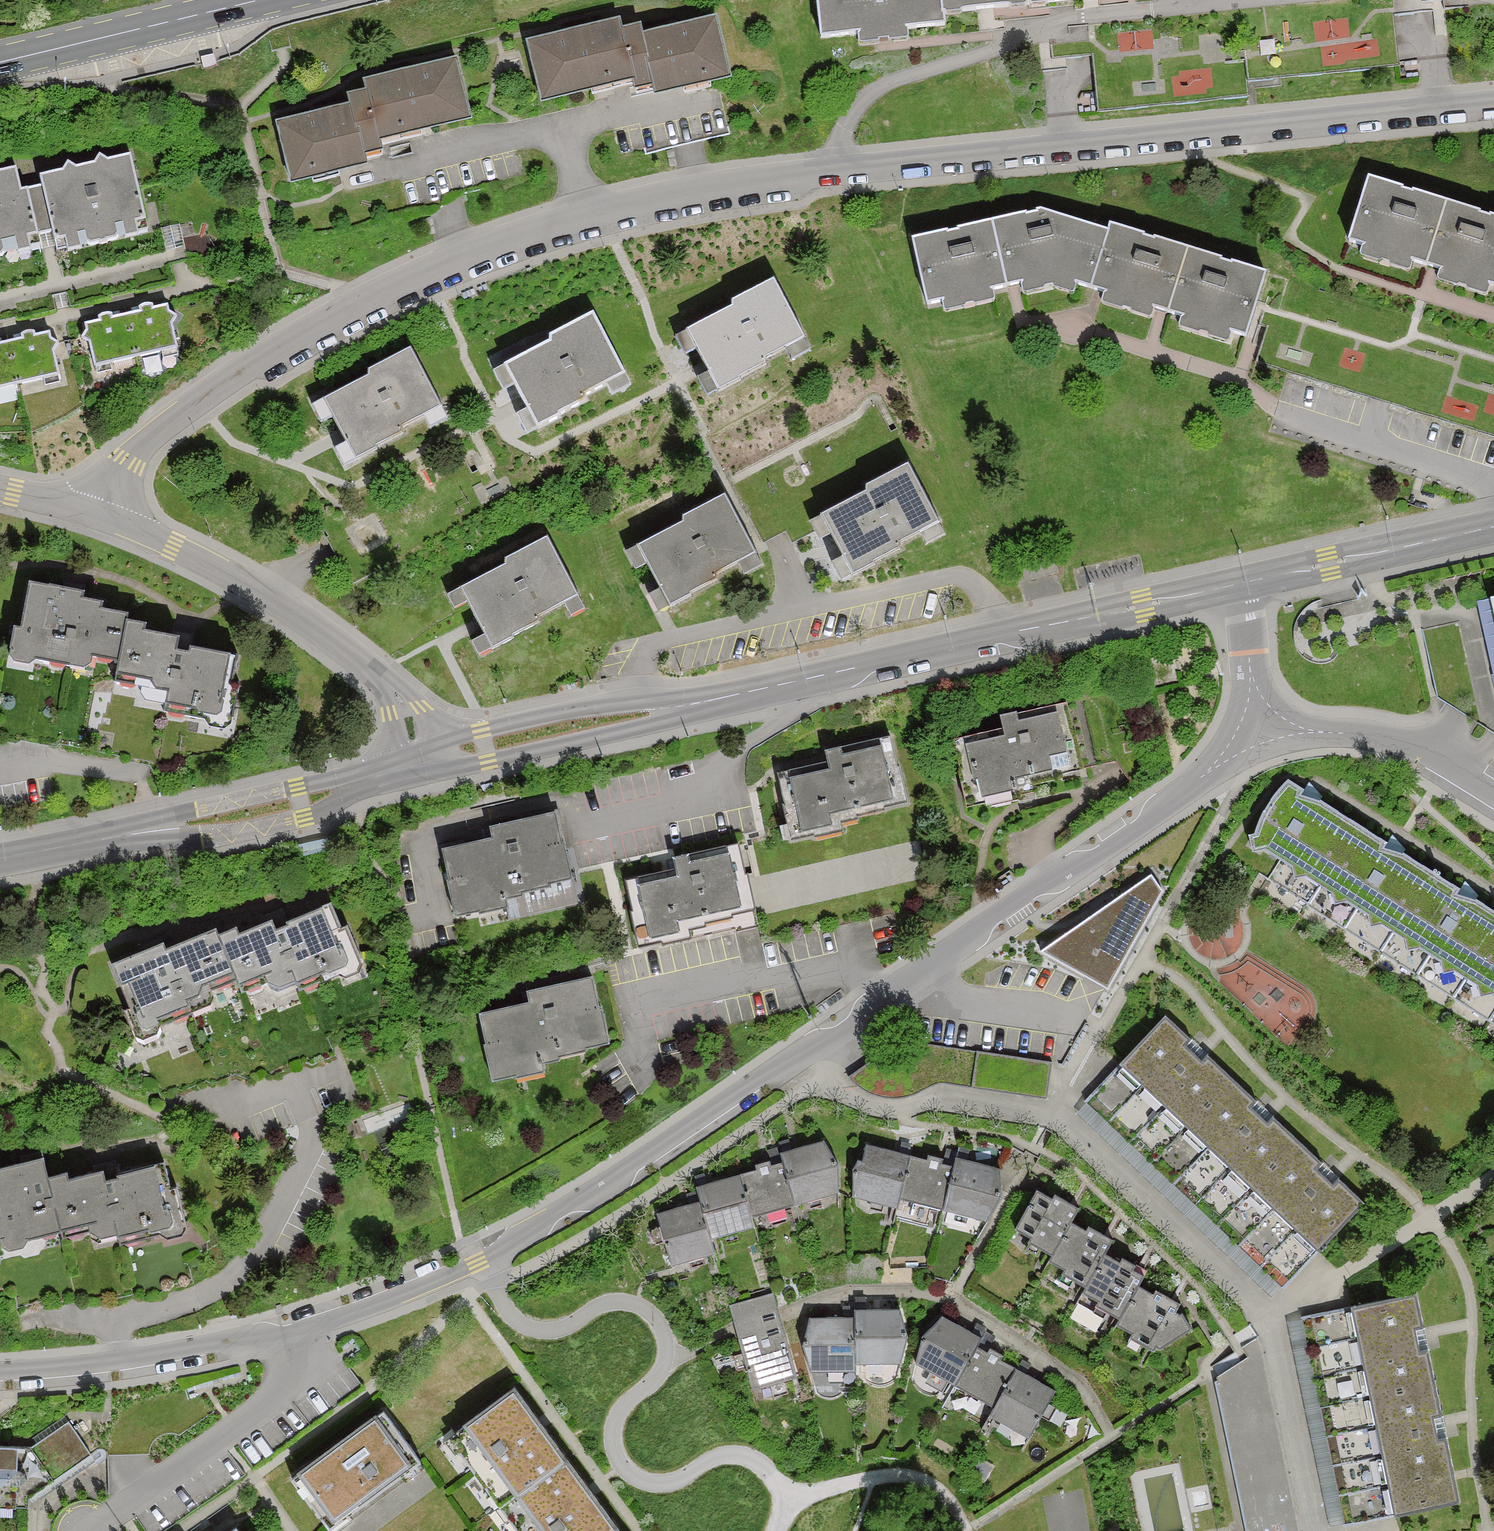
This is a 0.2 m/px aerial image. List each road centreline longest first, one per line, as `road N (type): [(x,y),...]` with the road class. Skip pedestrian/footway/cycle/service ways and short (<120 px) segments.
road 1 (residential): [(92,512),(129,461),(253,362),(358,302),(535,231),(837,171),(1493,101)]
road 2 (residential): [(285,1332),(382,1304),(500,1251),(1177,805)]
road 3 (residential): [(1250,584),(704,701)]
road 4 (residential): [(220,1115),(299,1084),(311,1138),(273,1234),(239,1275),(163,1314),(111,1324)]
road 5 (residential): [(415,750),(403,702),(342,648),(265,595),(92,512)]
road 6 (residential): [(95,842),(247,832),(422,777)]
road 7 (residential): [(415,750),(95,842)]
road 8 (residential): [(285,1332),(286,1391),(272,1406),(93,1530)]
road 9 (residential): [(704,701),(571,710),(415,750)]
road 10 (residential): [(422,777),(670,720),(704,701)]
road 11 (secondary): [(0,62),(260,0)]
road 12 (residential): [(1493,529),(1250,584)]
road 13 (residential): [(1177,805),(1282,749),(1364,736)]
road 14 (residential): [(0,297),(174,257)]
road 15 (residential): [(110,1362),(285,1332)]
road 16 (residential): [(1247,661),(1232,712),(1177,805)]
road 17 (track): [(841,1486),(883,1476),(922,1479),(951,1502),(967,1530)]
road 18 (residential): [(1364,736),(1289,714),(1247,661)]
road 19 (residential): [(1364,736),(1493,785)]

